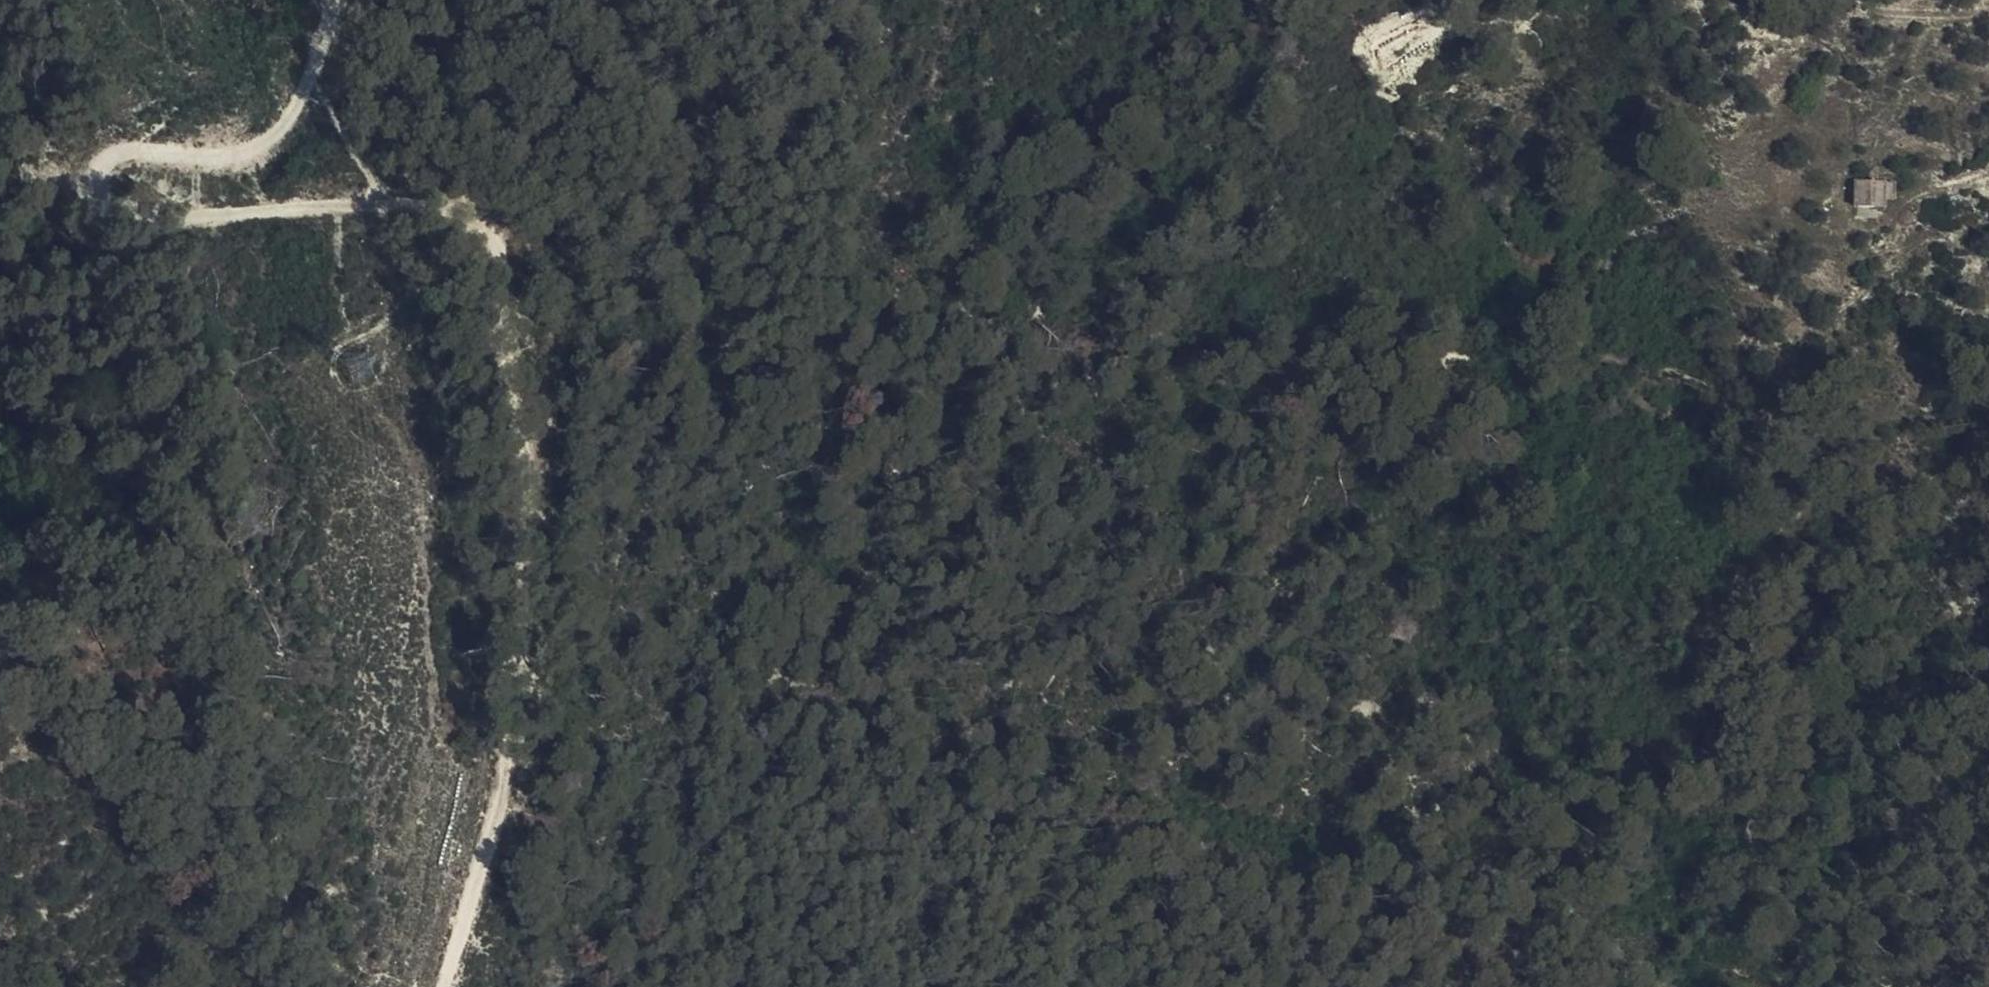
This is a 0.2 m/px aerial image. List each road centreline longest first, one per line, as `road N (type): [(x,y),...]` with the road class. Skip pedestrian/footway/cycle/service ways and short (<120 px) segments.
road 1 (track): [(442,986),(511,741),(525,615),(531,469),(499,251),(470,216),(422,200),(146,216),(102,212),(99,191),(107,166),(134,153),(228,160),(261,144),(287,115),(325,0)]
road 2 (track): [(1691,0),(1712,9),(1928,17)]

